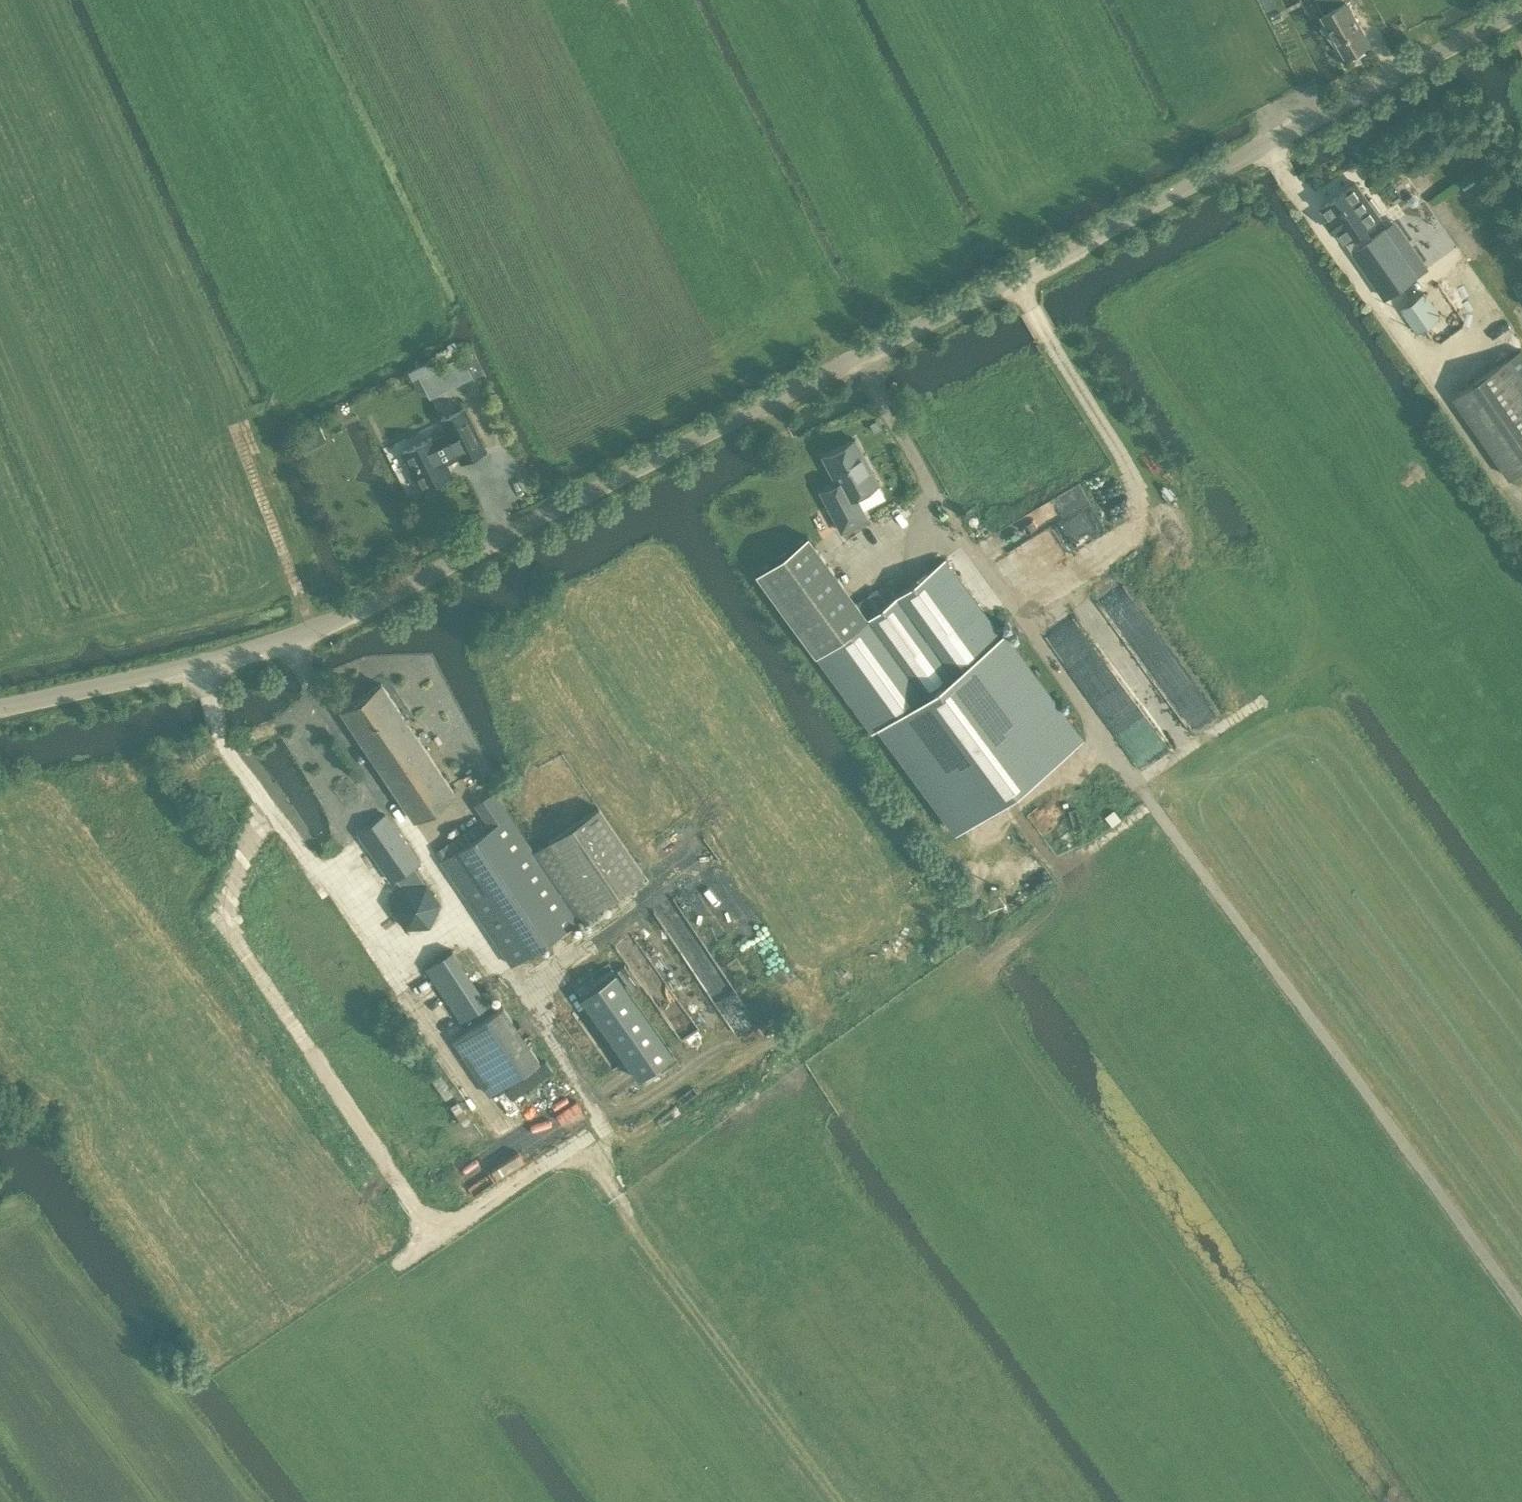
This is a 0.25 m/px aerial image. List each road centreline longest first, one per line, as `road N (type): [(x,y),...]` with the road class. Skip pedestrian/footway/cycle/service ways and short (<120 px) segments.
road 1 (unclassified): [(0,707),(289,641),(1521,8)]
road 2 (track): [(289,641),(603,1126),(615,1197),(630,1227),(836,1501)]
road 3 (track): [(958,542),(1521,1307)]
road 4 (track): [(1281,136),(1214,0)]

